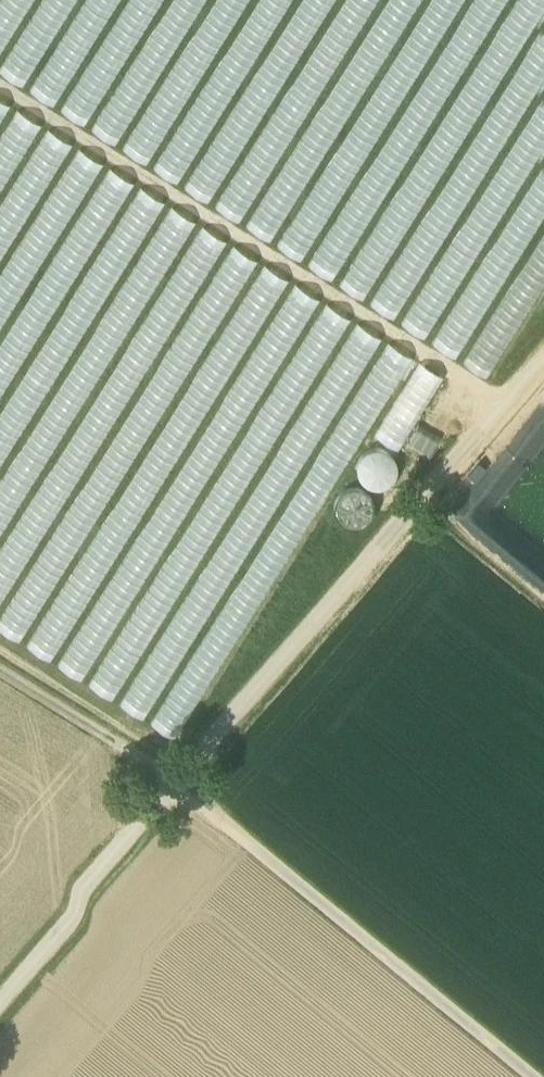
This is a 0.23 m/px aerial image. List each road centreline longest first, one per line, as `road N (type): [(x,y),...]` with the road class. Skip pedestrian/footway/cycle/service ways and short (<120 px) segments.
road 1 (track): [(0,1014),(543,382)]
road 2 (track): [(513,1076),(181,804)]
road 3 (track): [(0,687),(181,804)]

